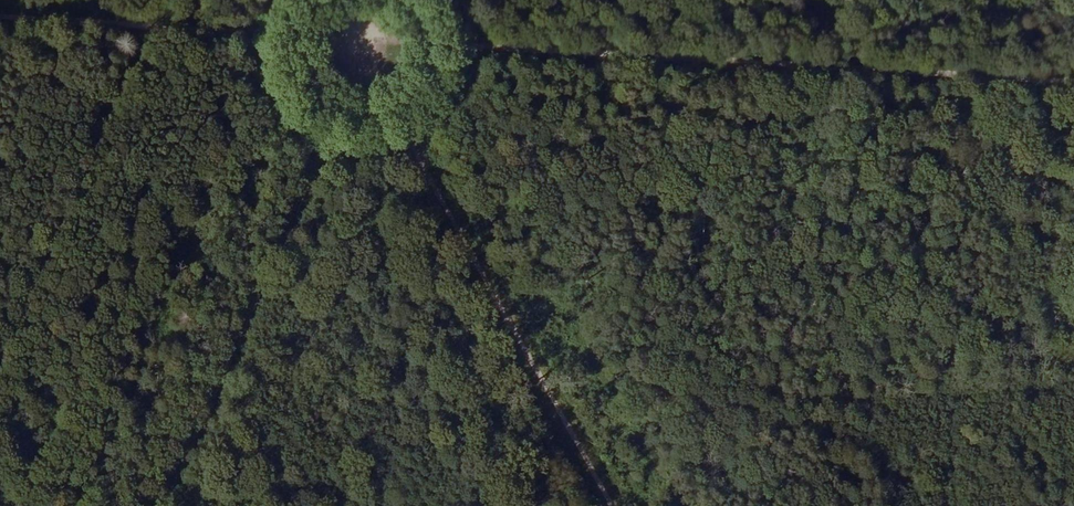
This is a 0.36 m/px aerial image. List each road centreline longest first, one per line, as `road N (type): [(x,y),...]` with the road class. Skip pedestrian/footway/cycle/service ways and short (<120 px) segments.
road 1 (track): [(466,50),(1073,87)]
road 2 (track): [(418,137),(614,505)]
road 3 (track): [(320,147),(158,505)]
road 4 (track): [(253,40),(0,25)]
road 5 (track): [(266,0),(253,40),(257,80),(274,112),(320,147)]
road 6 (track): [(342,0),(418,137)]
road 7 (track): [(418,137),(458,89),(466,50),(453,0)]

